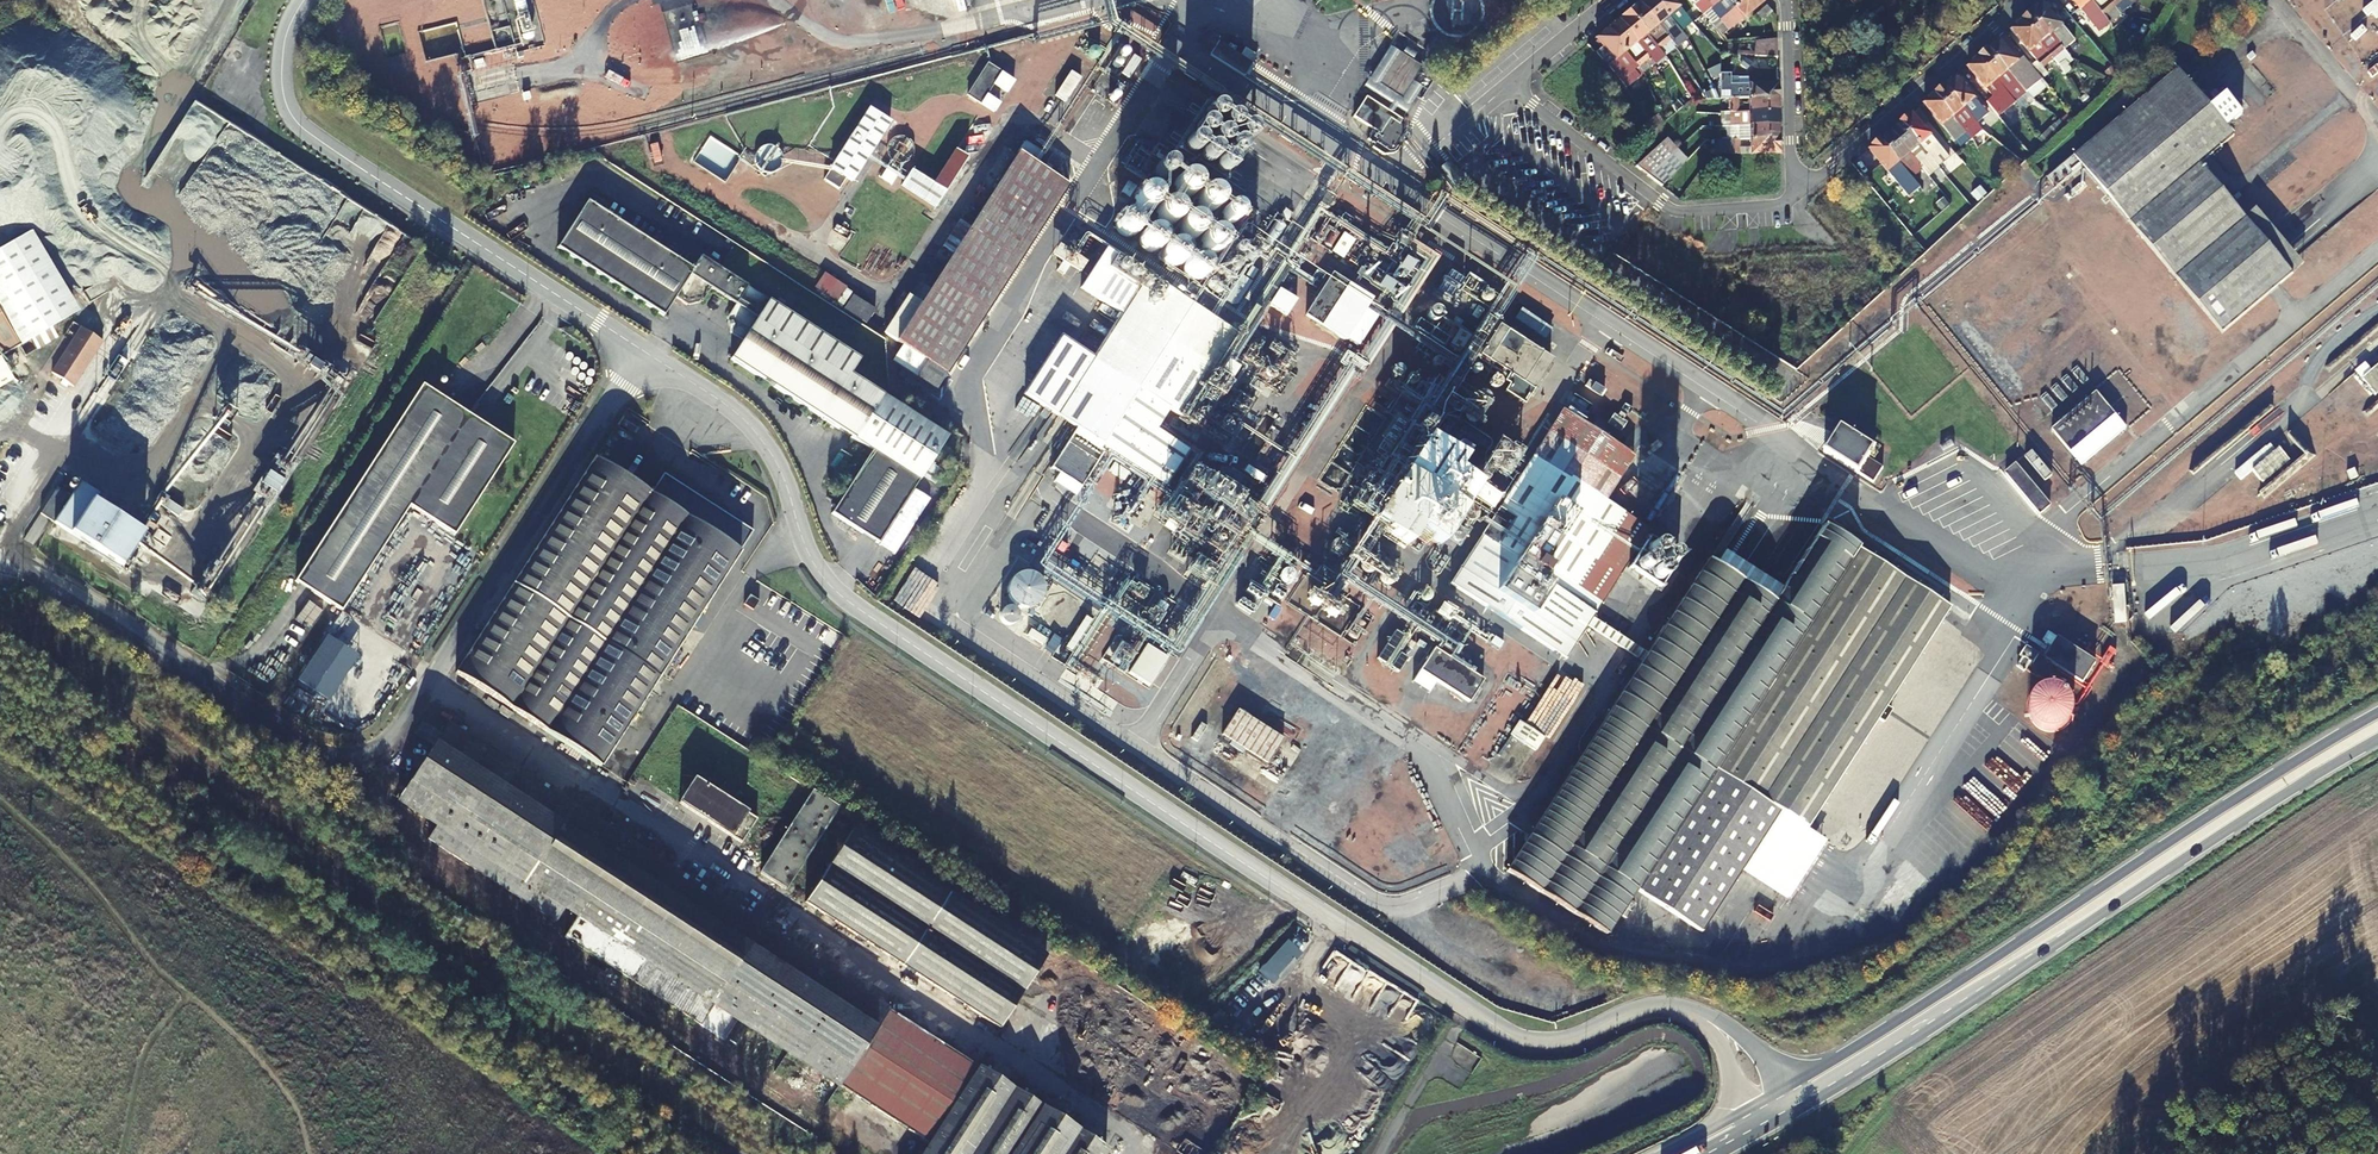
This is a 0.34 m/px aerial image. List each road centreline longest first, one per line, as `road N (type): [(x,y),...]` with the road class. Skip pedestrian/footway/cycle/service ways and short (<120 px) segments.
road 1 (unclassified): [(0,559),(54,582),(321,756),(353,761),(383,746),(425,694),(1062,1097),(1137,1148),(1133,1153)]
road 2 (unclassified): [(2377,512),(2236,559),(2002,580),(1383,182)]
road 3 (secondary): [(1686,1153),(1845,1063),(2052,925),(2377,727)]
road 4 (residential): [(1509,88),(1674,210),(1793,197)]
road 5 (residential): [(1793,197),(2021,6)]
road 6 (unclassified): [(1383,182),(1177,45)]
road 7 (residential): [(1793,197),(1784,0)]
road 8 (residential): [(1383,182),(1509,88)]
road 9 (residential): [(1611,0),(1509,88)]

